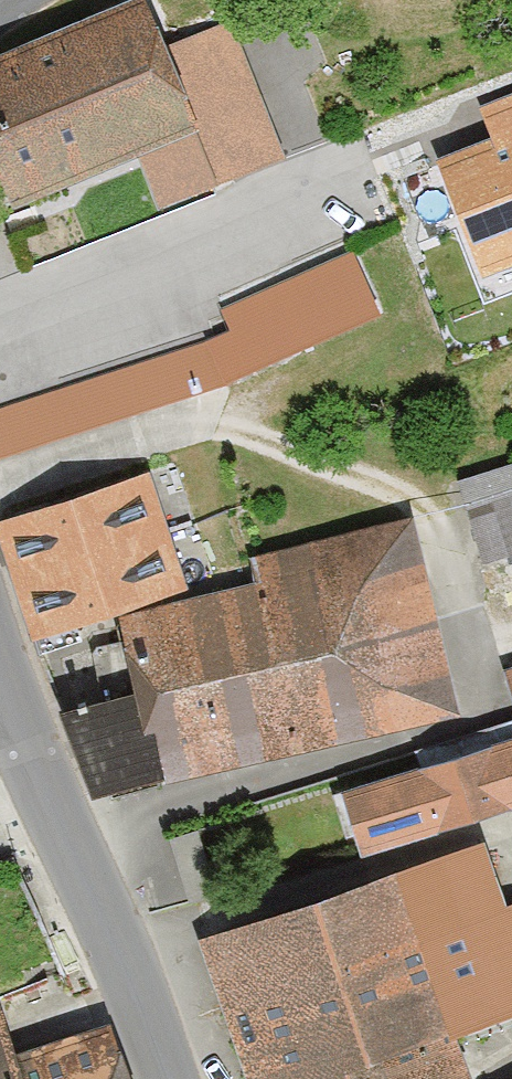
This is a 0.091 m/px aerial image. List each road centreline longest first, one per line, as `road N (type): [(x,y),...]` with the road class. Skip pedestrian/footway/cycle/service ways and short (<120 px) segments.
road 1 (track): [(108,947),(511,814)]
road 2 (tertiary): [(0,684),(157,1078)]

